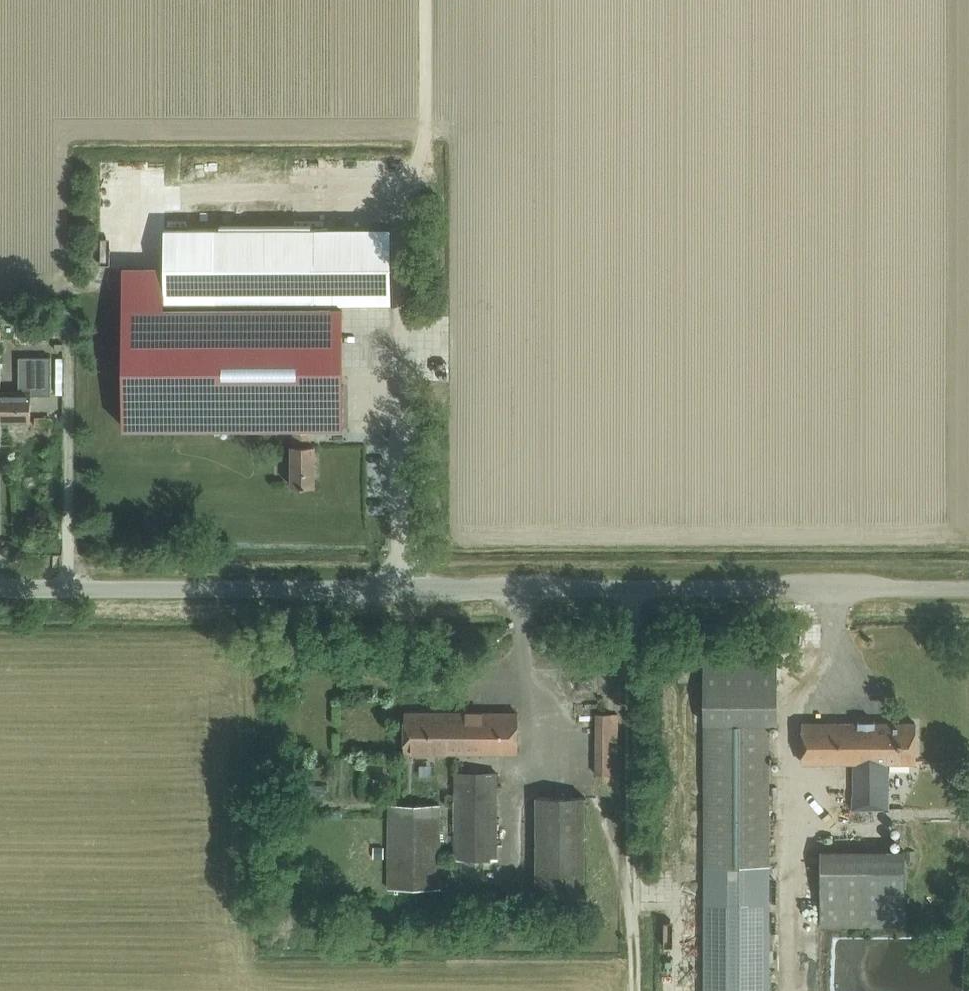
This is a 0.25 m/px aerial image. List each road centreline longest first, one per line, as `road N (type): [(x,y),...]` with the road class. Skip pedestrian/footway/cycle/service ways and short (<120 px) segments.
road 1 (unclassified): [(0,589),(968,589)]

